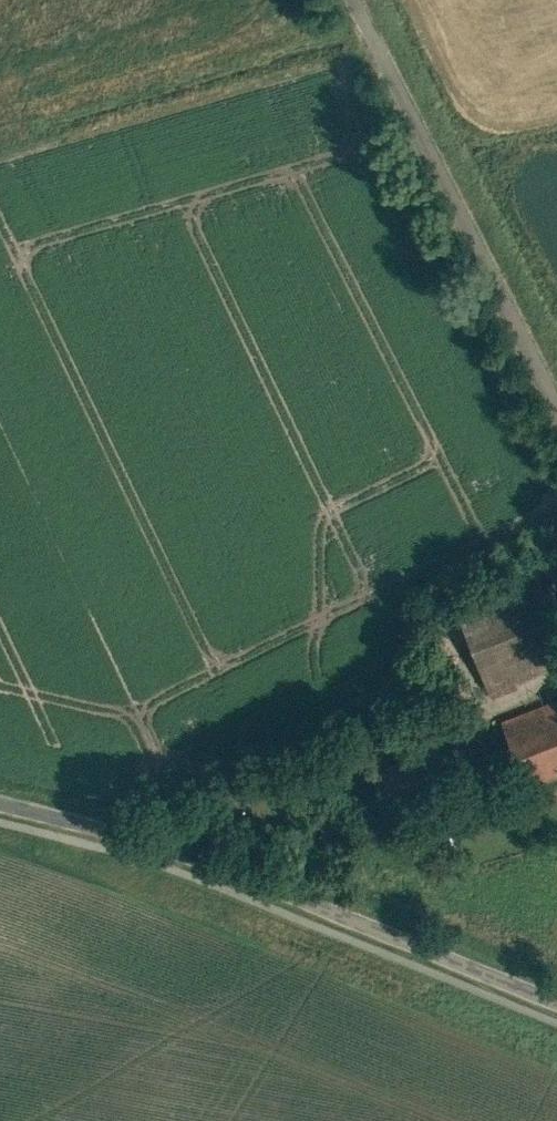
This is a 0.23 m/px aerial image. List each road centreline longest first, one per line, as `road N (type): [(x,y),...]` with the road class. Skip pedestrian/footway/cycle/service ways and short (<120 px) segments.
road 1 (tertiary): [(0,805),(232,872),(556,1000)]
road 2 (unclassified): [(350,0),(556,405)]

